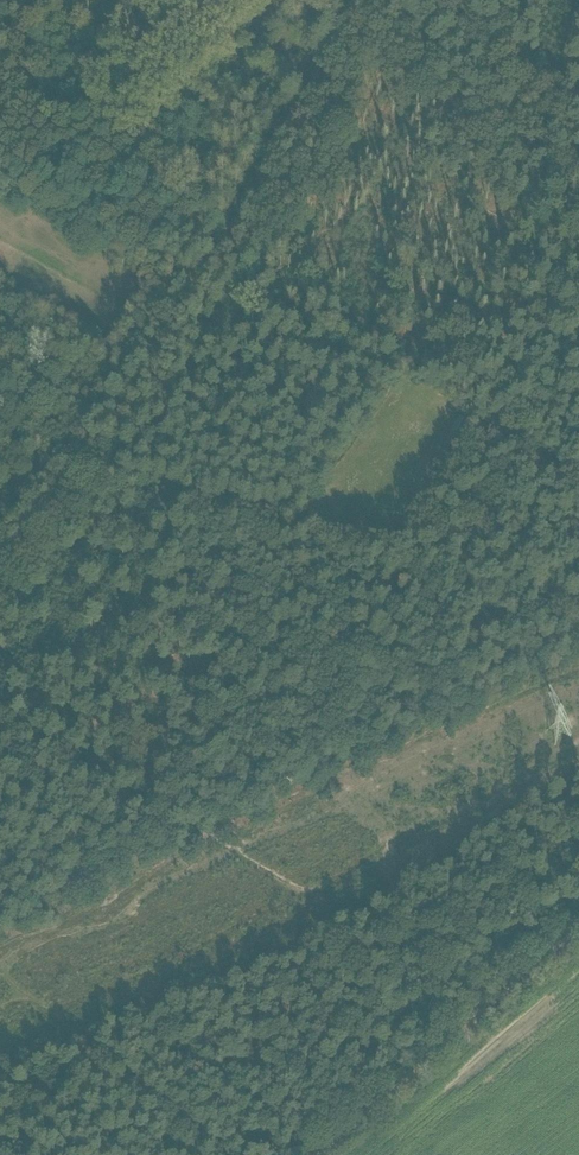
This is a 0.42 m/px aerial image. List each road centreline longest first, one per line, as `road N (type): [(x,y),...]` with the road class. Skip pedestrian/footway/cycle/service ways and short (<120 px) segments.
road 1 (track): [(0,576),(162,350),(357,0)]
road 2 (track): [(314,1154),(578,928)]
road 3 (track): [(201,833),(0,723)]
road 4 (track): [(578,480),(483,427),(476,393),(429,359)]
road 5 (track): [(225,1154),(84,1038)]
road 6 (track): [(497,998),(353,916)]

